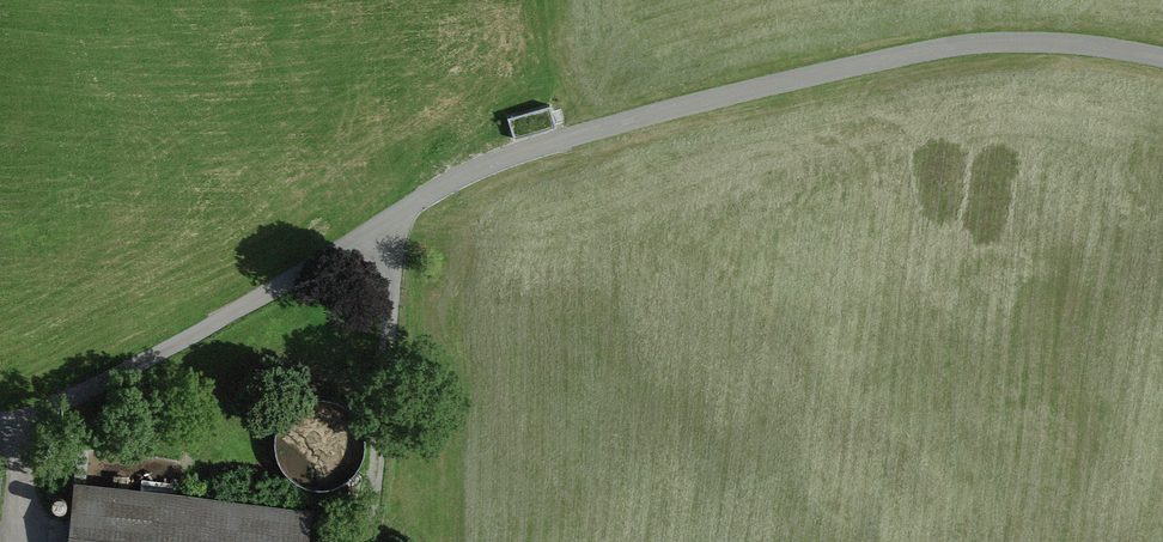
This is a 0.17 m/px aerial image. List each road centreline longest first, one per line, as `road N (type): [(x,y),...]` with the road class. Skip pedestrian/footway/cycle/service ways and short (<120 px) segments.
road 1 (track): [(1162,56),(1012,36),(920,45),(523,143),(447,176),(12,414)]
road 2 (primary): [(923,541),(676,306),(461,142),(235,0)]

